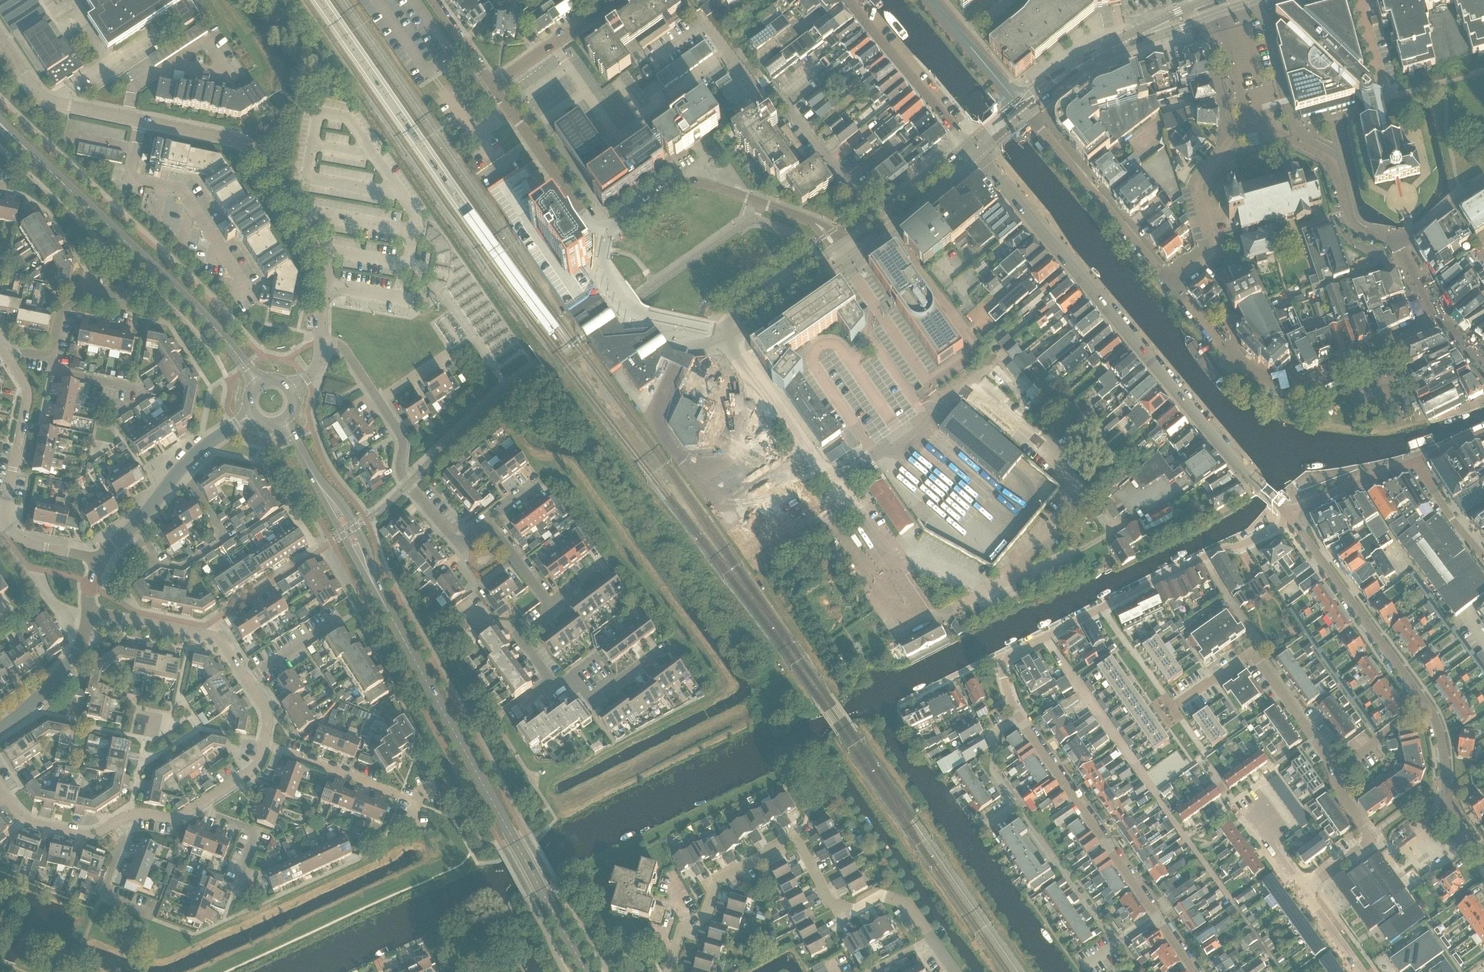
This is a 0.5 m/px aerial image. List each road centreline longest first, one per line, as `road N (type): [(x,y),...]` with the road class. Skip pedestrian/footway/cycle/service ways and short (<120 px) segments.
road 1 (residential): [(1288,515),(977,156)]
road 2 (residential): [(493,86),(595,226),(614,227),(674,186),(705,182),(815,223),(836,248)]
road 3 (secondary): [(586,971),(372,581)]
road 4 (residential): [(0,37),(50,100),(242,143),(300,226)]
road 5 (secondary): [(258,383),(202,314),(5,128)]
road 6 (residential): [(670,971),(682,928),(706,914),(716,882),(789,842),(800,846),(828,902),(855,910),(886,897)]
road 7 (residential): [(1247,117),(1331,161),(1354,226),(1401,245),(1483,180)]
road 8 (residential): [(1303,892),(1372,838),(1339,794),(1327,755),(1255,654)]
road 9 (residential): [(876,216),(775,91),(761,102),(685,0)]
road 10 (unclassified): [(836,248),(730,320),(722,330),(728,339),(843,258)]
road 11 (residential): [(1288,515),(1415,460),(1483,557)]
road 12 (residential): [(88,613),(217,637),(266,711),(265,747)]
road 13 (residential): [(1159,917),(1020,715)]
road 14 (residential): [(1425,702),(1288,515)]
road 15 (residential): [(1027,113),(1172,284)]
road 16 (residential): [(489,522),(460,544),(402,475),(402,438),(378,400)]
road 17 (residential): [(1103,607),(1288,515)]
road 18 (residential): [(133,530),(156,569),(181,568),(224,538),(177,472)]
road 19 (residential): [(1172,284),(1212,249),(1198,185),(1247,117)]
road 20 (residential): [(967,144),(846,0)]
road 21 (residential): [(1306,382),(1262,382),(1172,284)]
road 22 (residential): [(1020,715),(1000,662),(1103,607)]
road 23 (residential): [(1483,859),(1452,806),(1442,737),(1425,702)]
road 24 (residential): [(2,514),(29,397),(7,356)]
road 25 (residential): [(417,802),(265,747)]
road 26 (residential): [(0,730),(61,682),(88,613)]
road 27 (residential): [(493,86),(617,0)]
road 28 (residential): [(666,646),(590,704),(575,685),(552,681)]
road 29 (residential): [(989,825),(1016,805),(995,759),(997,733),(1020,715)]
road 30 (residential): [(118,823),(98,833),(57,828),(24,817),(0,788)]
road 31 (tertiary): [(1018,103),(930,0)]
road 32 (residential): [(115,412),(141,395),(136,387),(50,363)]
road 33 (unclassified): [(321,344),(327,268),(300,226)]
road 34 (residential): [(50,363),(59,316),(87,290),(126,299)]
road 35 (residential): [(1174,707),(1103,607)]

